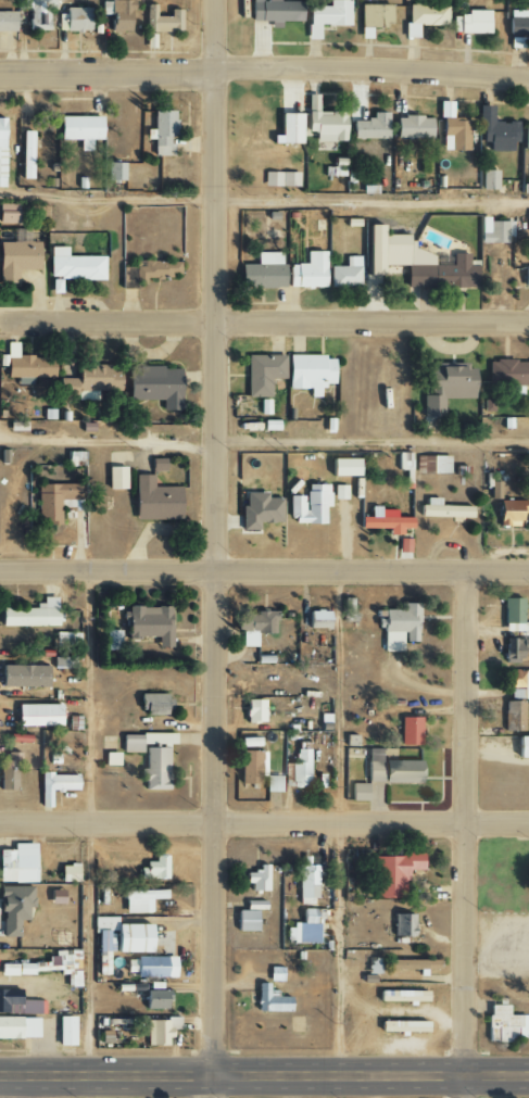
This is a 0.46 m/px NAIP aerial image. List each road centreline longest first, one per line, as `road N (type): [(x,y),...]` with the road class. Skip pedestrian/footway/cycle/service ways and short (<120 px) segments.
road 1 (residential): [(214,1097),(215,0)]
road 2 (residential): [(528,315),(0,321)]
road 3 (primary): [(528,1078),(0,1073)]
road 4 (residential): [(0,73),(528,75)]
road 5 (residential): [(528,820),(0,819)]
road 6 (residential): [(0,571),(528,571)]
road 7 (residential): [(461,1097),(459,571)]

